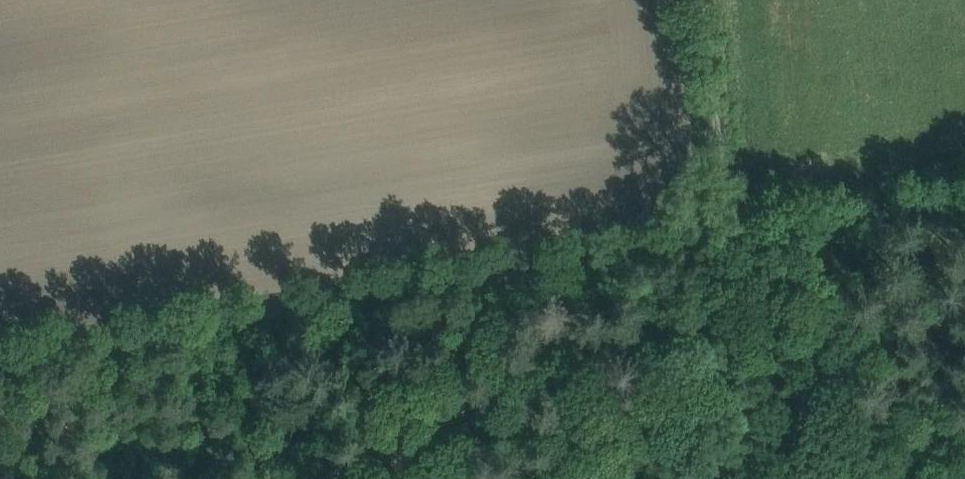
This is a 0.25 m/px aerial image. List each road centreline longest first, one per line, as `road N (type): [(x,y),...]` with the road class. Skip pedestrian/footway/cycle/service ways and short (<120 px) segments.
road 1 (track): [(0,368),(753,252),(711,201),(697,0)]

